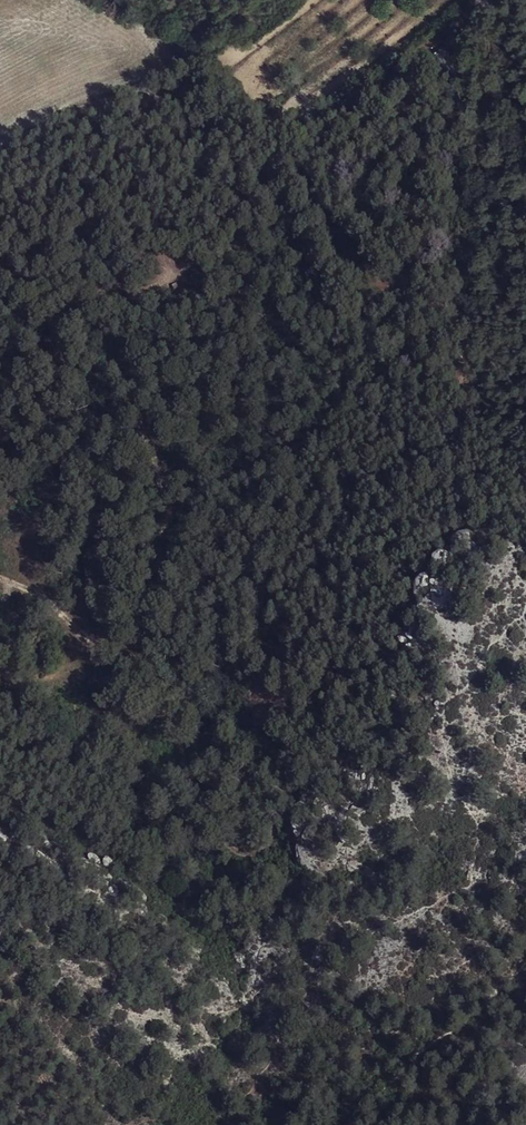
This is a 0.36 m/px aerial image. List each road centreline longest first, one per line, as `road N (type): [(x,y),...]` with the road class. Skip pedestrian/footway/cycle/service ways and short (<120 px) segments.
road 1 (track): [(0,574),(110,648),(130,647)]

